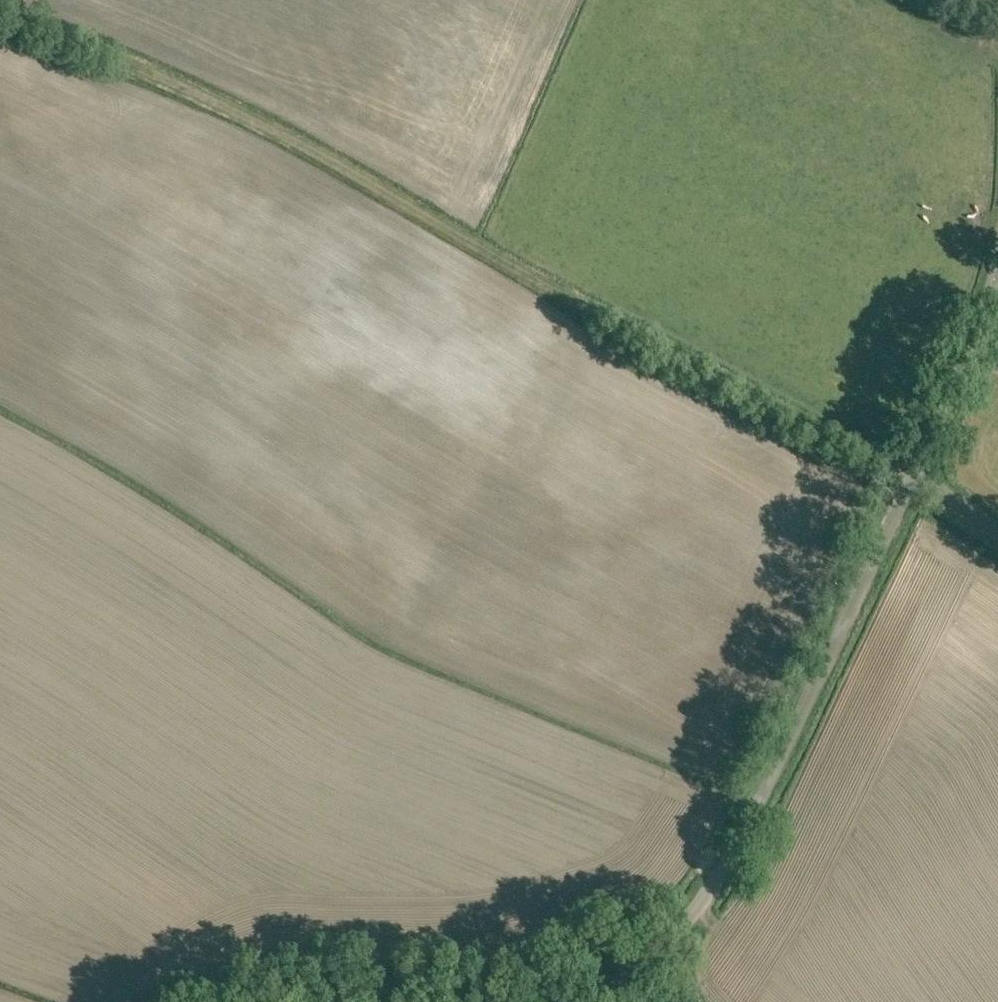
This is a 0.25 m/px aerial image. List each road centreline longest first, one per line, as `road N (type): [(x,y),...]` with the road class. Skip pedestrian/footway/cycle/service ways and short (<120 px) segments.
road 1 (track): [(911,481),(267,127),(0,9)]
road 2 (unclassified): [(529,1001),(580,994),(642,965),(699,907),(911,481)]
road 3 (unclassified): [(911,481),(997,263)]

